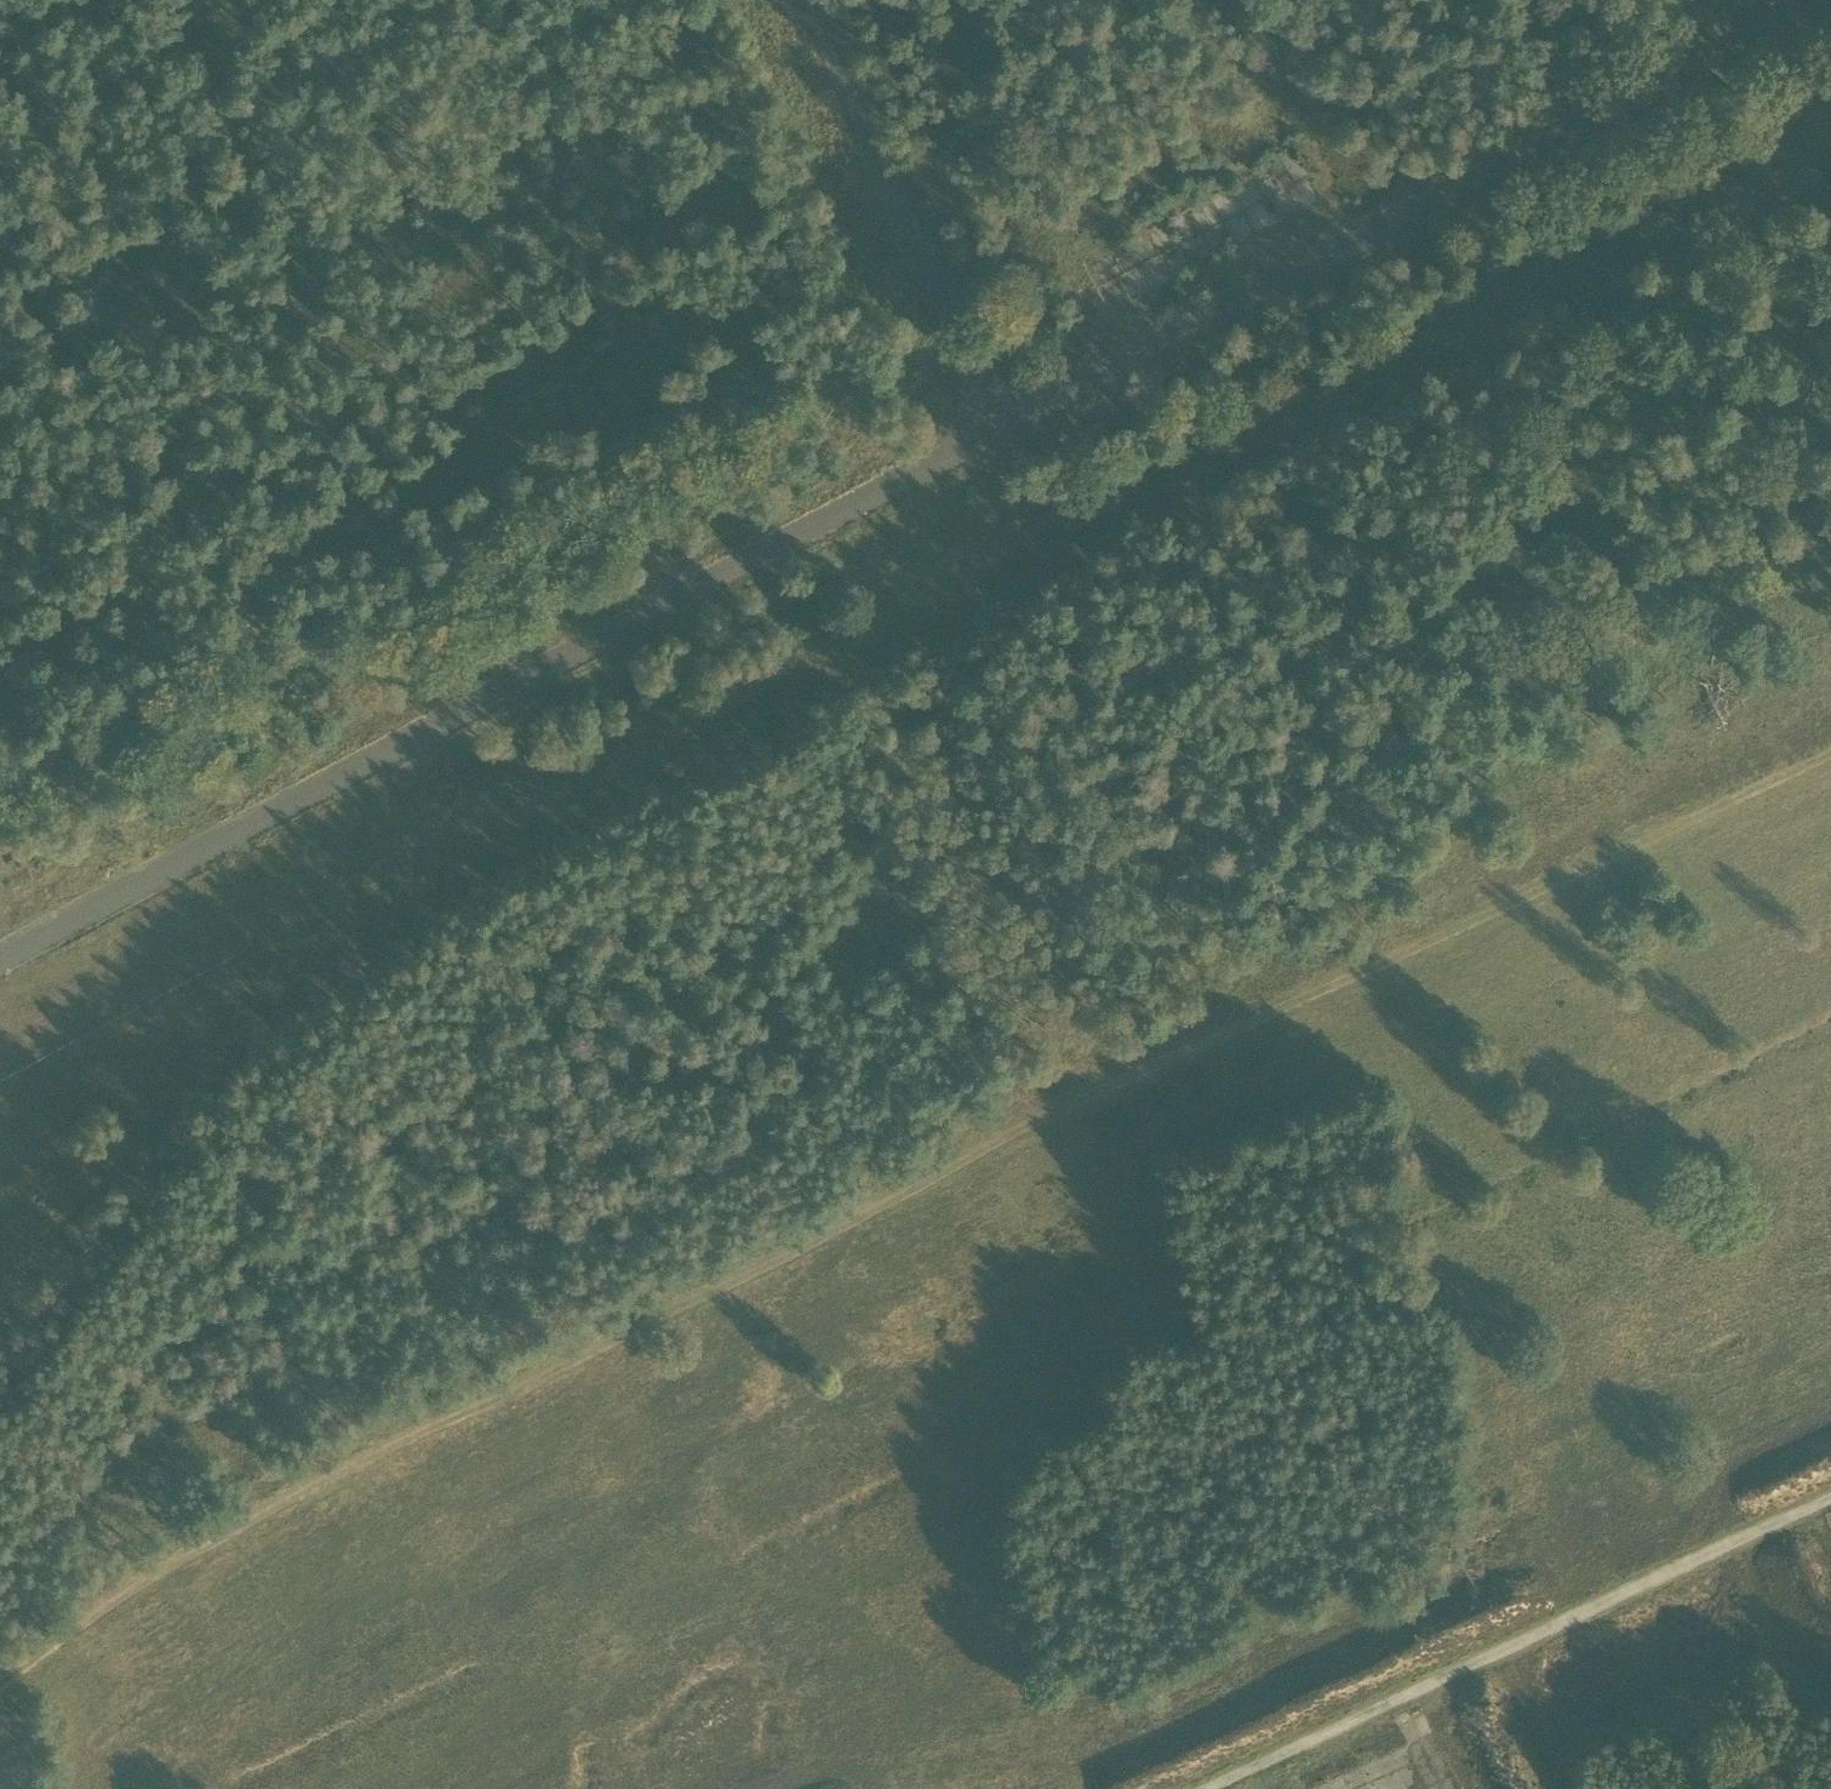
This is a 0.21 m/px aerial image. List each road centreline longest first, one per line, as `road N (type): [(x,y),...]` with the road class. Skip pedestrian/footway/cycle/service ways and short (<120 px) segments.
road 1 (track): [(1830,764),(990,1147),(205,1542),(0,1695)]
road 2 (track): [(0,965),(1809,0)]
road 3 (track): [(1206,1788),(1830,1502)]
road 4 (track): [(998,431),(804,0)]

